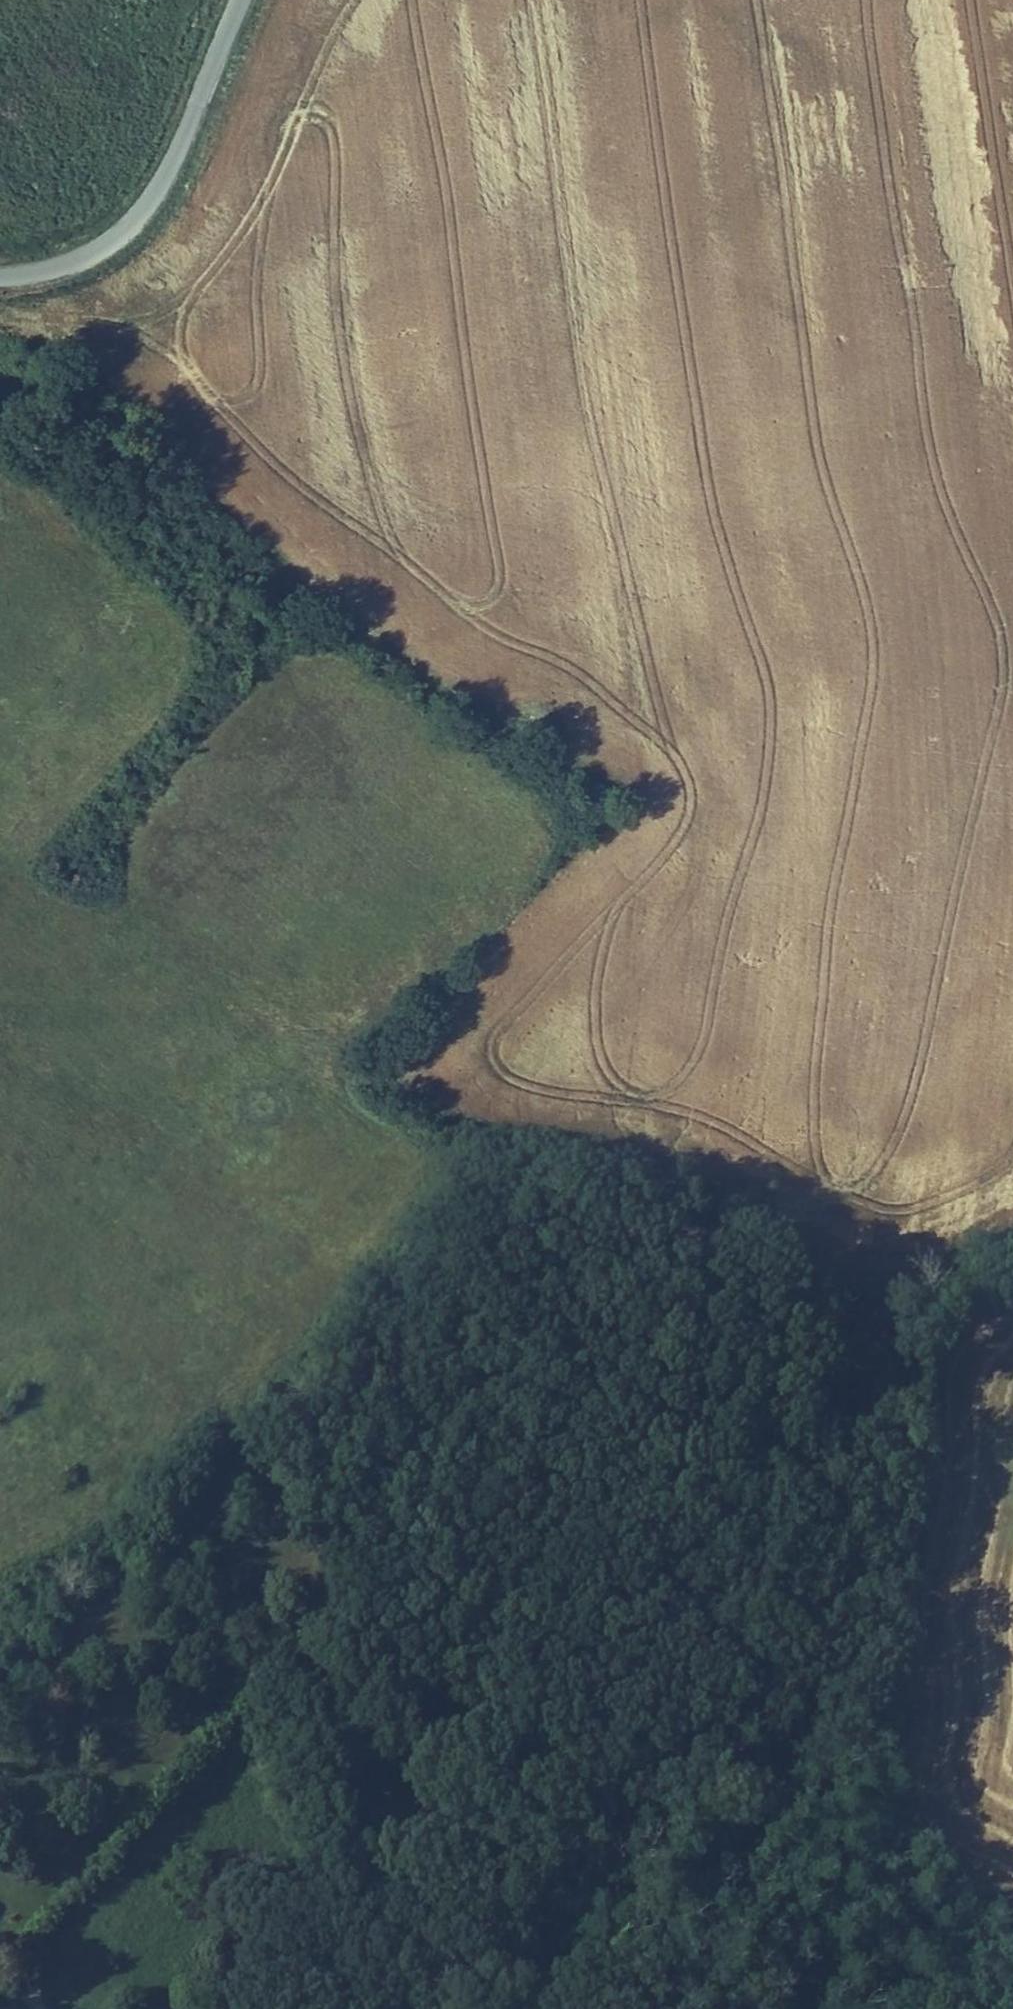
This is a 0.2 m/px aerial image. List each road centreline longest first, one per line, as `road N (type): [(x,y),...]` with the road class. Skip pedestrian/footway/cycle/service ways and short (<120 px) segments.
road 1 (unclassified): [(241,0),(148,206),(92,252),(0,277)]

